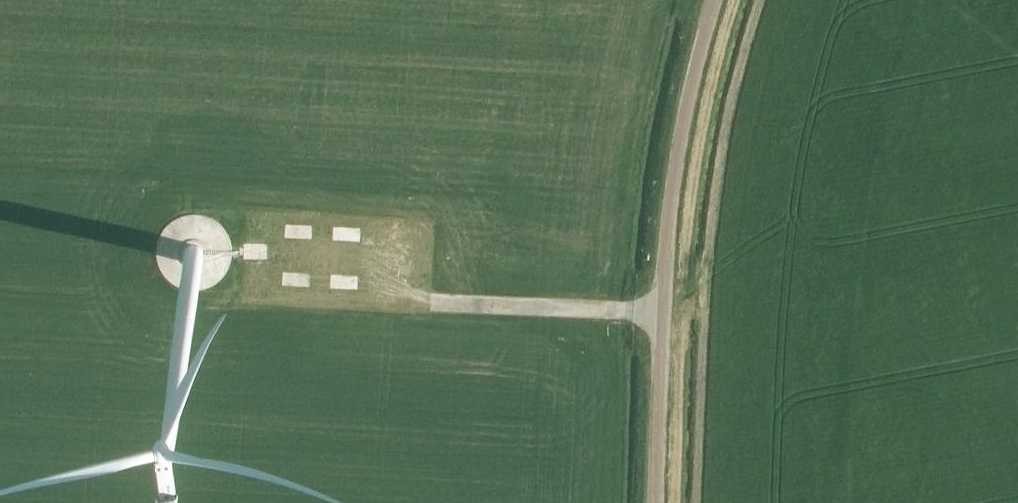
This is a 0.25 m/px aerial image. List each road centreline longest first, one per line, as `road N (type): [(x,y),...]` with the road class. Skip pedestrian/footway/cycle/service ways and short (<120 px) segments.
road 1 (unclassified): [(674,502),(687,171),(726,0)]

